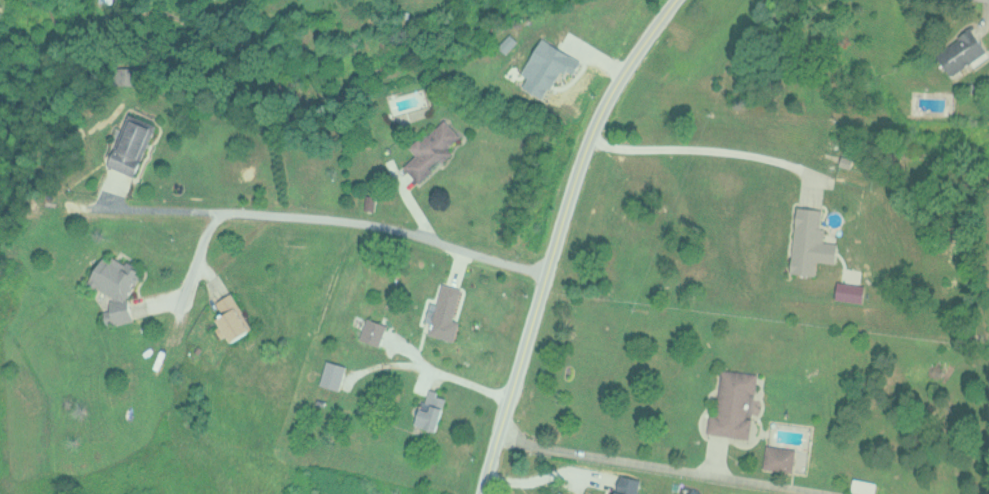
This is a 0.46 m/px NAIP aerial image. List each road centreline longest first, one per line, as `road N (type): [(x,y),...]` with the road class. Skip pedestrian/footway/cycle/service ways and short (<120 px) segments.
road 1 (residential): [(481,493),(568,189),(604,101),(673,0)]
road 2 (residential): [(86,207),(376,223),(544,274)]

